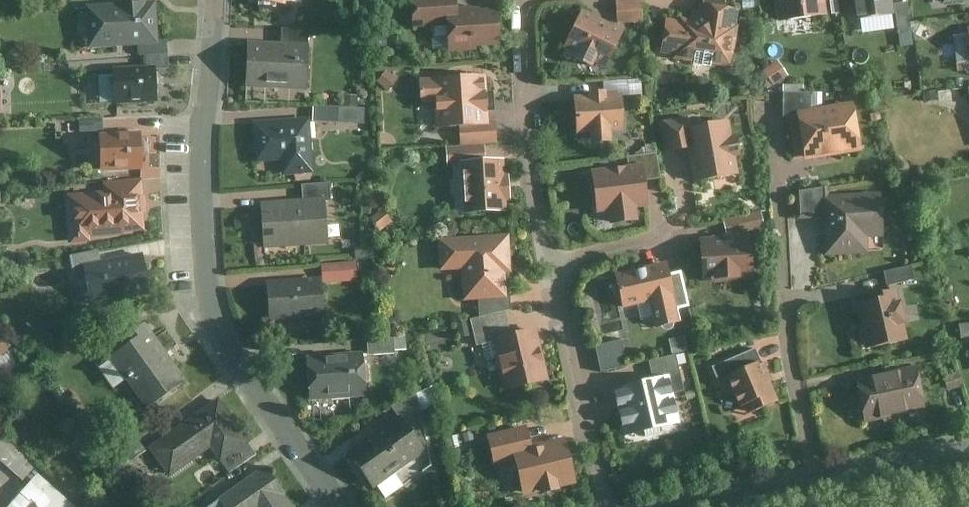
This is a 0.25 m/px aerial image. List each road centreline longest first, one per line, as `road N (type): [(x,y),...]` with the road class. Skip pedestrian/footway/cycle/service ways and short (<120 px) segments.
road 1 (residential): [(216,0),(204,158),(213,305),(232,352),(341,506)]
road 2 (residential): [(777,108),(787,325),(822,484)]
road 3 (residential): [(553,262),(533,165),(527,0)]
road 4 (residential): [(606,506),(553,262)]
road 5 (residential): [(683,186),(687,235),(553,262)]
road 6 (residential): [(968,452),(822,484)]

